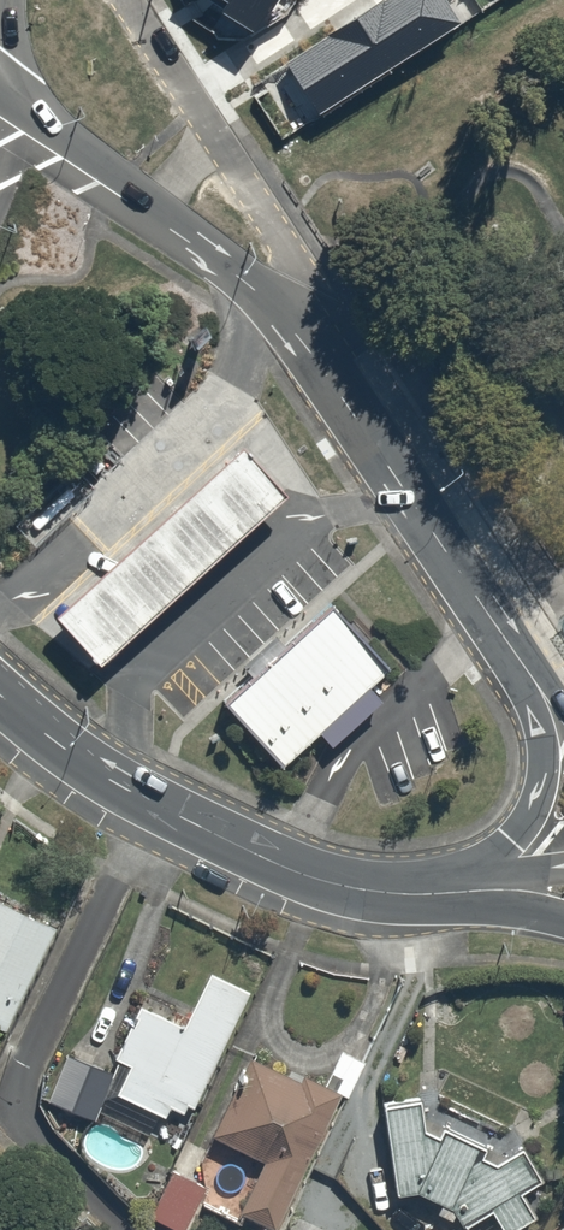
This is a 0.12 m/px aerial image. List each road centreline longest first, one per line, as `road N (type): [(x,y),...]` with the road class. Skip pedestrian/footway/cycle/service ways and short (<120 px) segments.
road 1 (secondary): [(422,896),(384,896),(299,874),(234,845),(70,757),(0,695)]
road 2 (secondary): [(280,316),(402,481),(531,675)]
road 3 (residential): [(130,4),(292,252),(280,316)]
road 4 (secondary): [(0,108),(39,124),(123,198),(251,286),(280,316)]
road 5 (secondary): [(531,675),(539,759),(531,812),(463,883),(422,896)]
road 6 (secondary): [(563,926),(422,896)]
road 7 (secondary): [(563,870),(422,896)]

